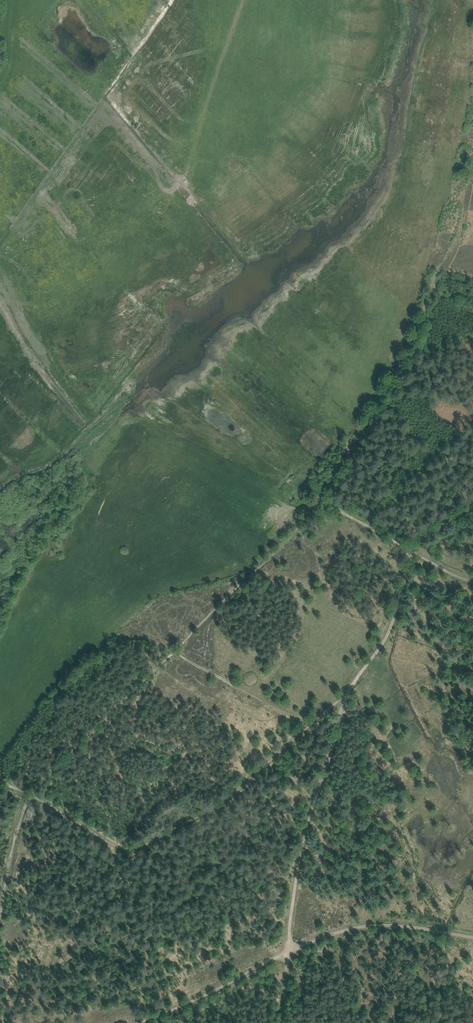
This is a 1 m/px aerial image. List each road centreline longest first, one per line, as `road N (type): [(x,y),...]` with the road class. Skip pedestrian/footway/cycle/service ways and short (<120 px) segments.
road 1 (track): [(321,501),(31,793)]
road 2 (track): [(31,793),(131,850),(222,802),(350,686)]
road 3 (track): [(286,953),(350,686)]
road 4 (track): [(472,938),(375,925),(286,953)]
road 5 (track): [(141,1022),(286,953)]
road 6 (track): [(171,653),(310,724)]
road 7 (track): [(350,686),(397,615),(412,550)]
road 8 (track): [(0,928),(31,793)]

